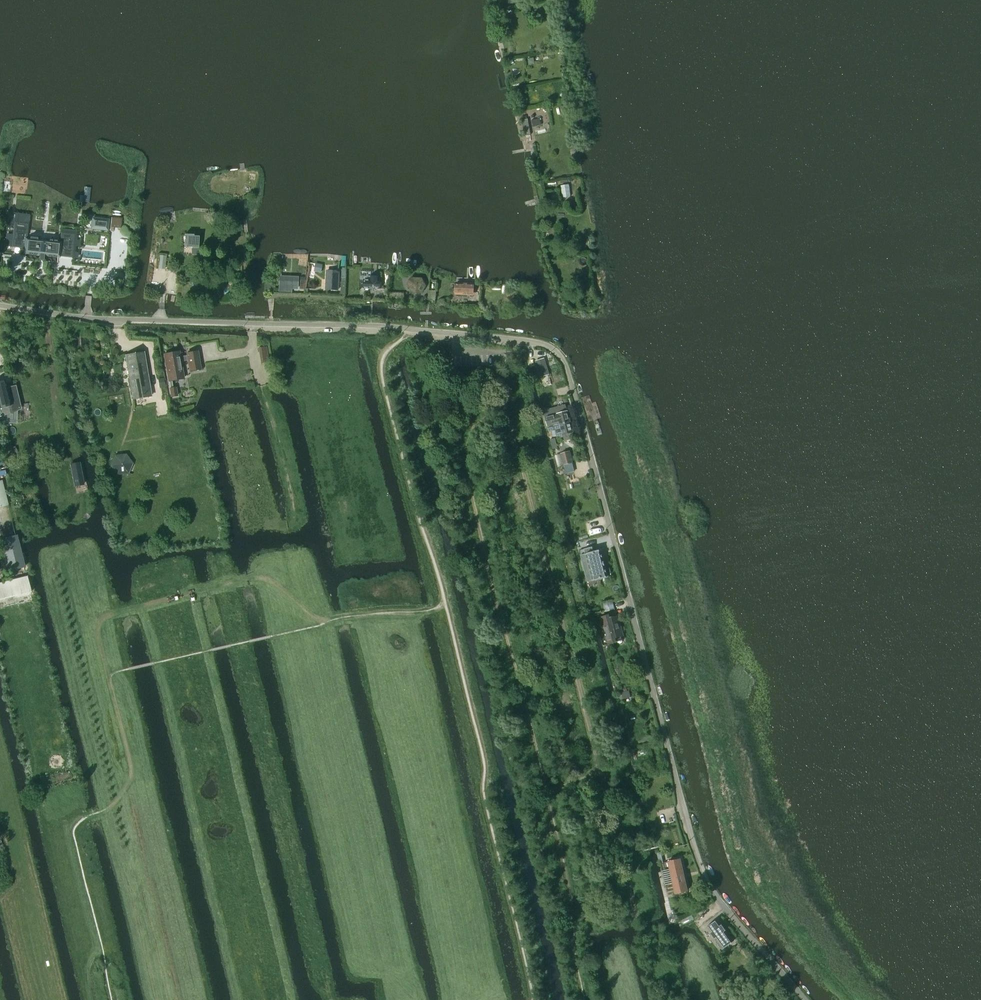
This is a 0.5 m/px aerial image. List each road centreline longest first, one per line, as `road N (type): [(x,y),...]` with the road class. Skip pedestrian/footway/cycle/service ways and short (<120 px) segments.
road 1 (unclassified): [(803,999),(706,883),(574,396),(549,347)]
road 2 (residential): [(0,304),(86,317),(396,328),(549,347)]

